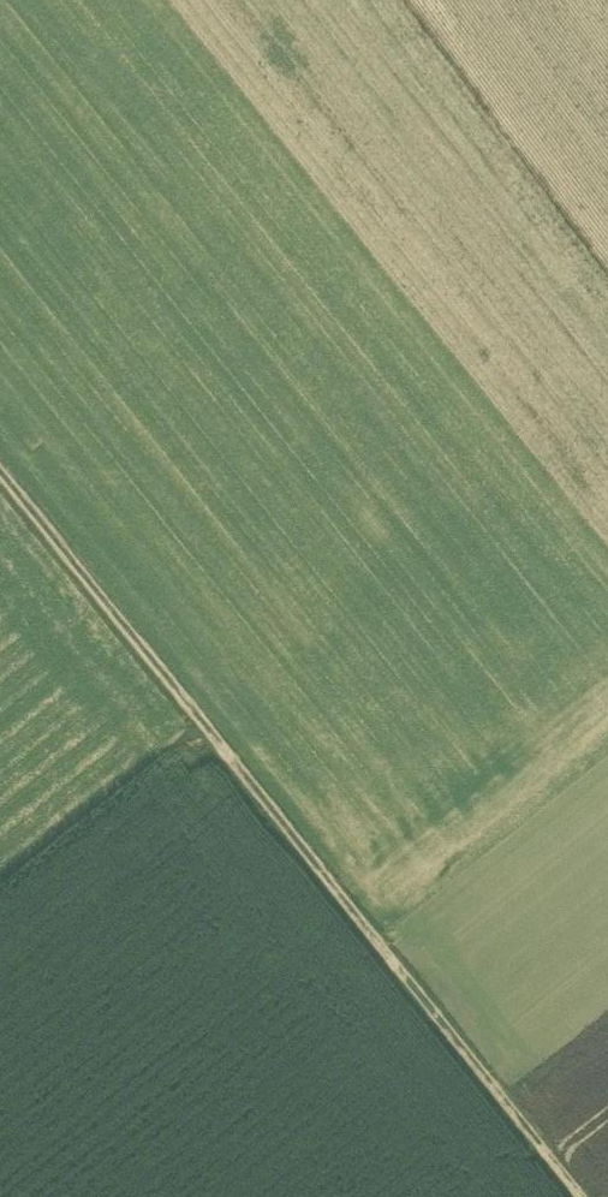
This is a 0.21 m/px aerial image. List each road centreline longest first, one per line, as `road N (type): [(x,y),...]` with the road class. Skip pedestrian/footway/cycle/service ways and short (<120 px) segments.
road 1 (track): [(0,475),(579,1196)]

